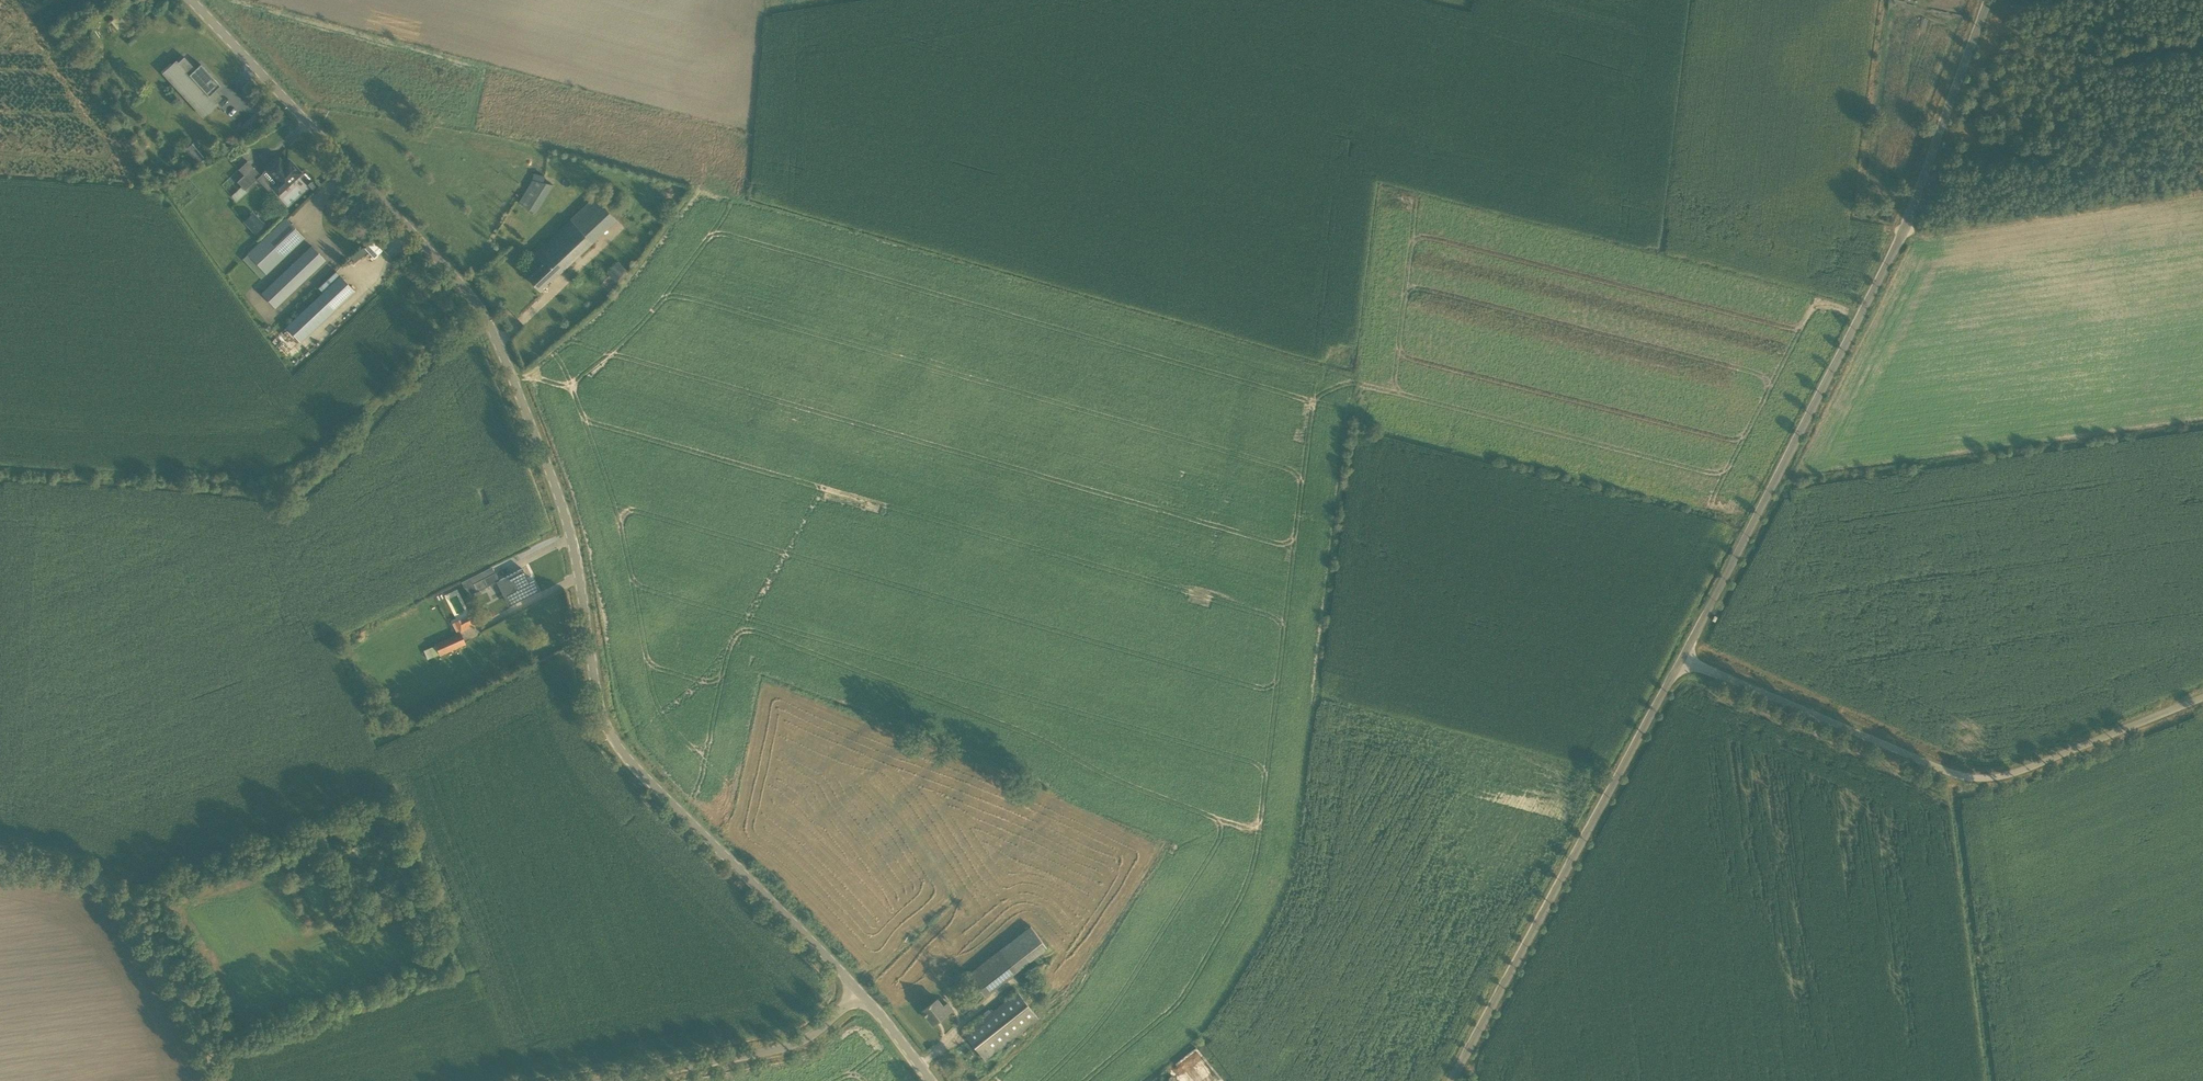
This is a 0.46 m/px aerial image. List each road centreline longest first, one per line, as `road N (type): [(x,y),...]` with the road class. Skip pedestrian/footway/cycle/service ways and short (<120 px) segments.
road 1 (unclassified): [(858,992),(618,753),(596,709),(575,567),(516,390),(472,299),(189,0)]
road 2 (unclassified): [(1681,658),(1896,234),(1987,0)]
road 3 (unclassified): [(1681,658),(1975,770),(2202,686)]
road 4 (unclassified): [(1453,1080),(1681,658)]
road 5 (unclassified): [(217,1080),(193,1018),(116,892),(76,865),(0,854)]
road 6 (unclassified): [(858,992),(796,1041),(592,1080)]

